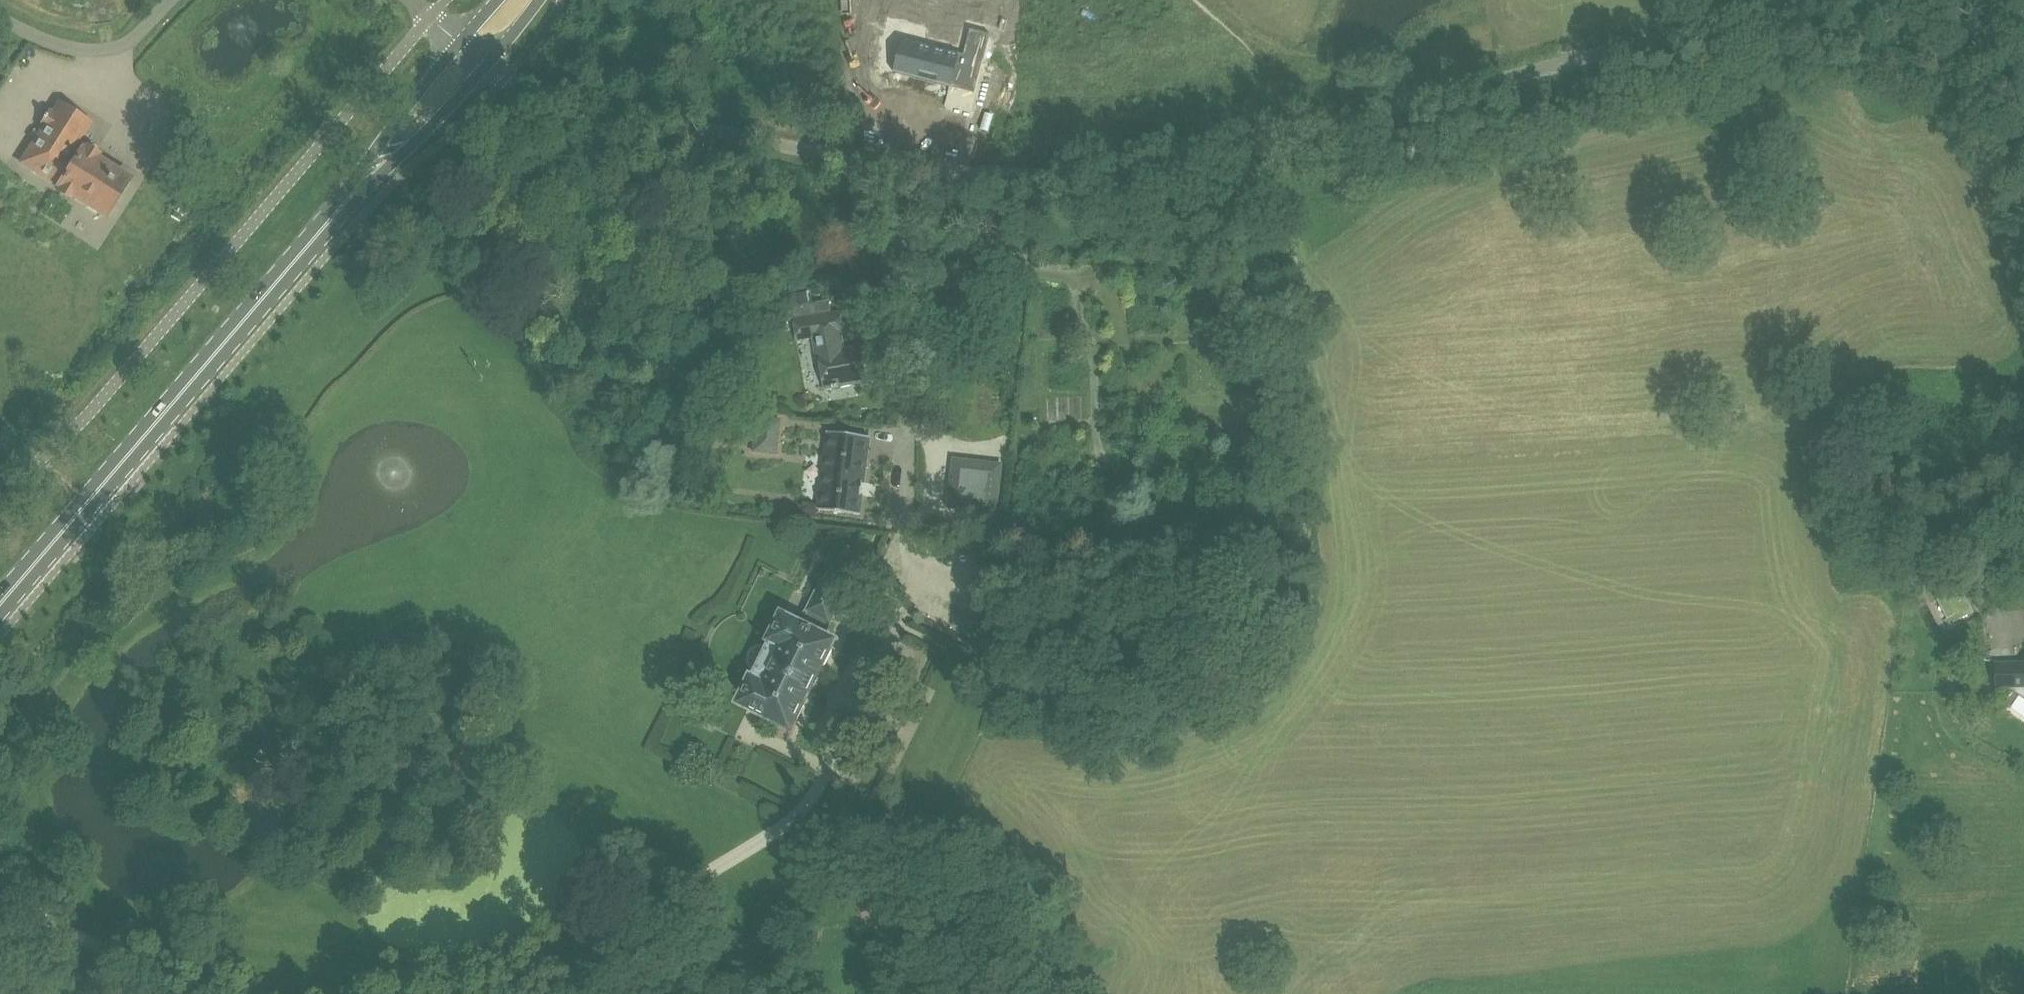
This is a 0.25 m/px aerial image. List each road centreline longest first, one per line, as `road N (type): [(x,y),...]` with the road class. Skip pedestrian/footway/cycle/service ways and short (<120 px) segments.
road 1 (unclassified): [(473,51),(600,111),(802,175),(935,201),(1027,195),(1797,0)]
road 2 (primary): [(0,603),(473,51)]

